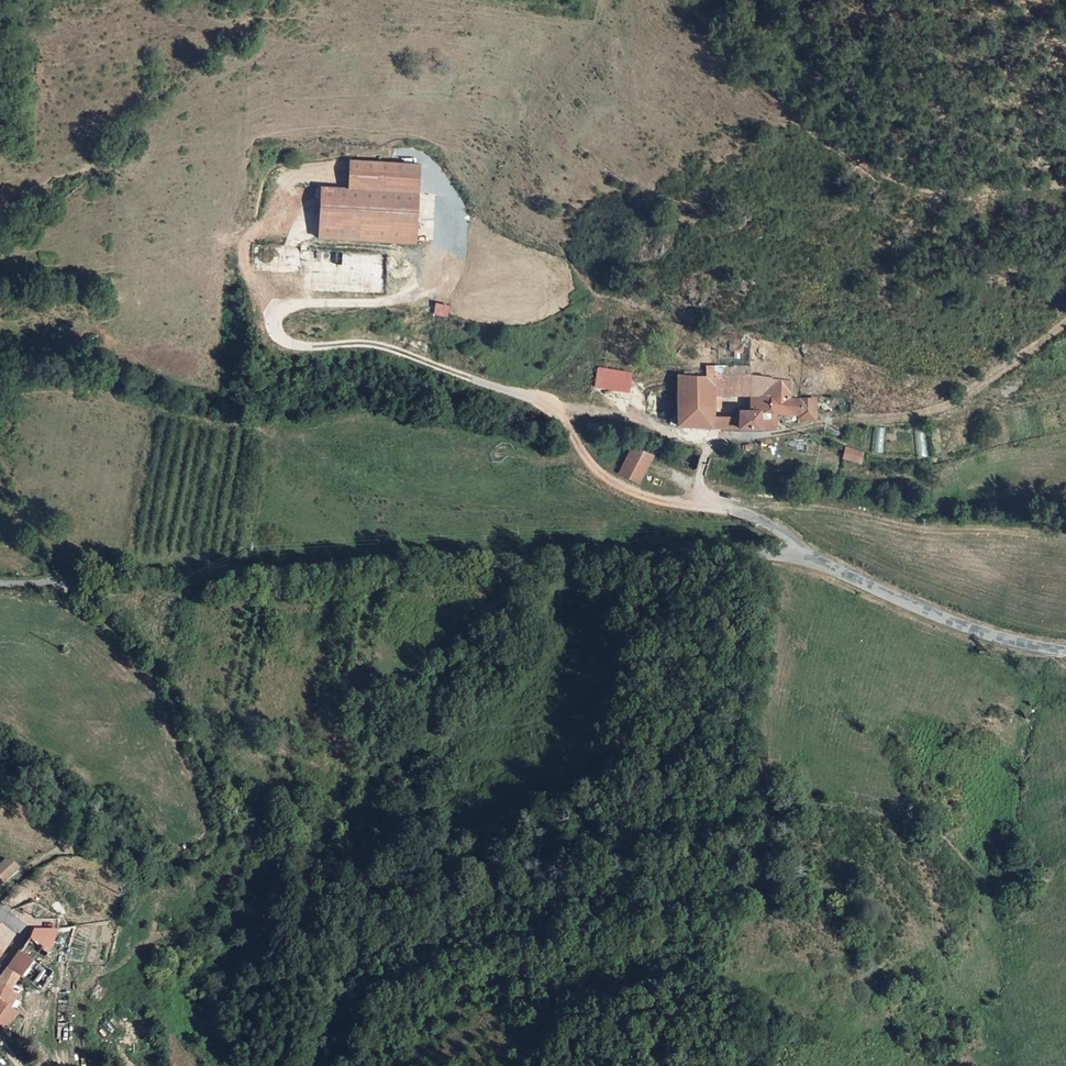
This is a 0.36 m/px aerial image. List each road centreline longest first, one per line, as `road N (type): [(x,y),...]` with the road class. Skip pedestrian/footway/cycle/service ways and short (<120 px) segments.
road 1 (unclassified): [(0,585),(639,542),(803,556)]
road 2 (track): [(0,893),(53,853),(186,864),(220,838),(198,751),(161,679),(59,583),(0,474)]
road 3 (track): [(440,253),(418,291),(385,302),(299,305),(280,311),(273,326),(297,346),(370,343),(565,412)]
road 4 (track): [(1065,325),(929,413),(711,442)]
road 5 (unclassified): [(700,505),(637,496),(591,469),(560,414),(623,412),(711,442),(701,472)]
road 6 (unclassified): [(803,556),(927,612),(1065,651)]

